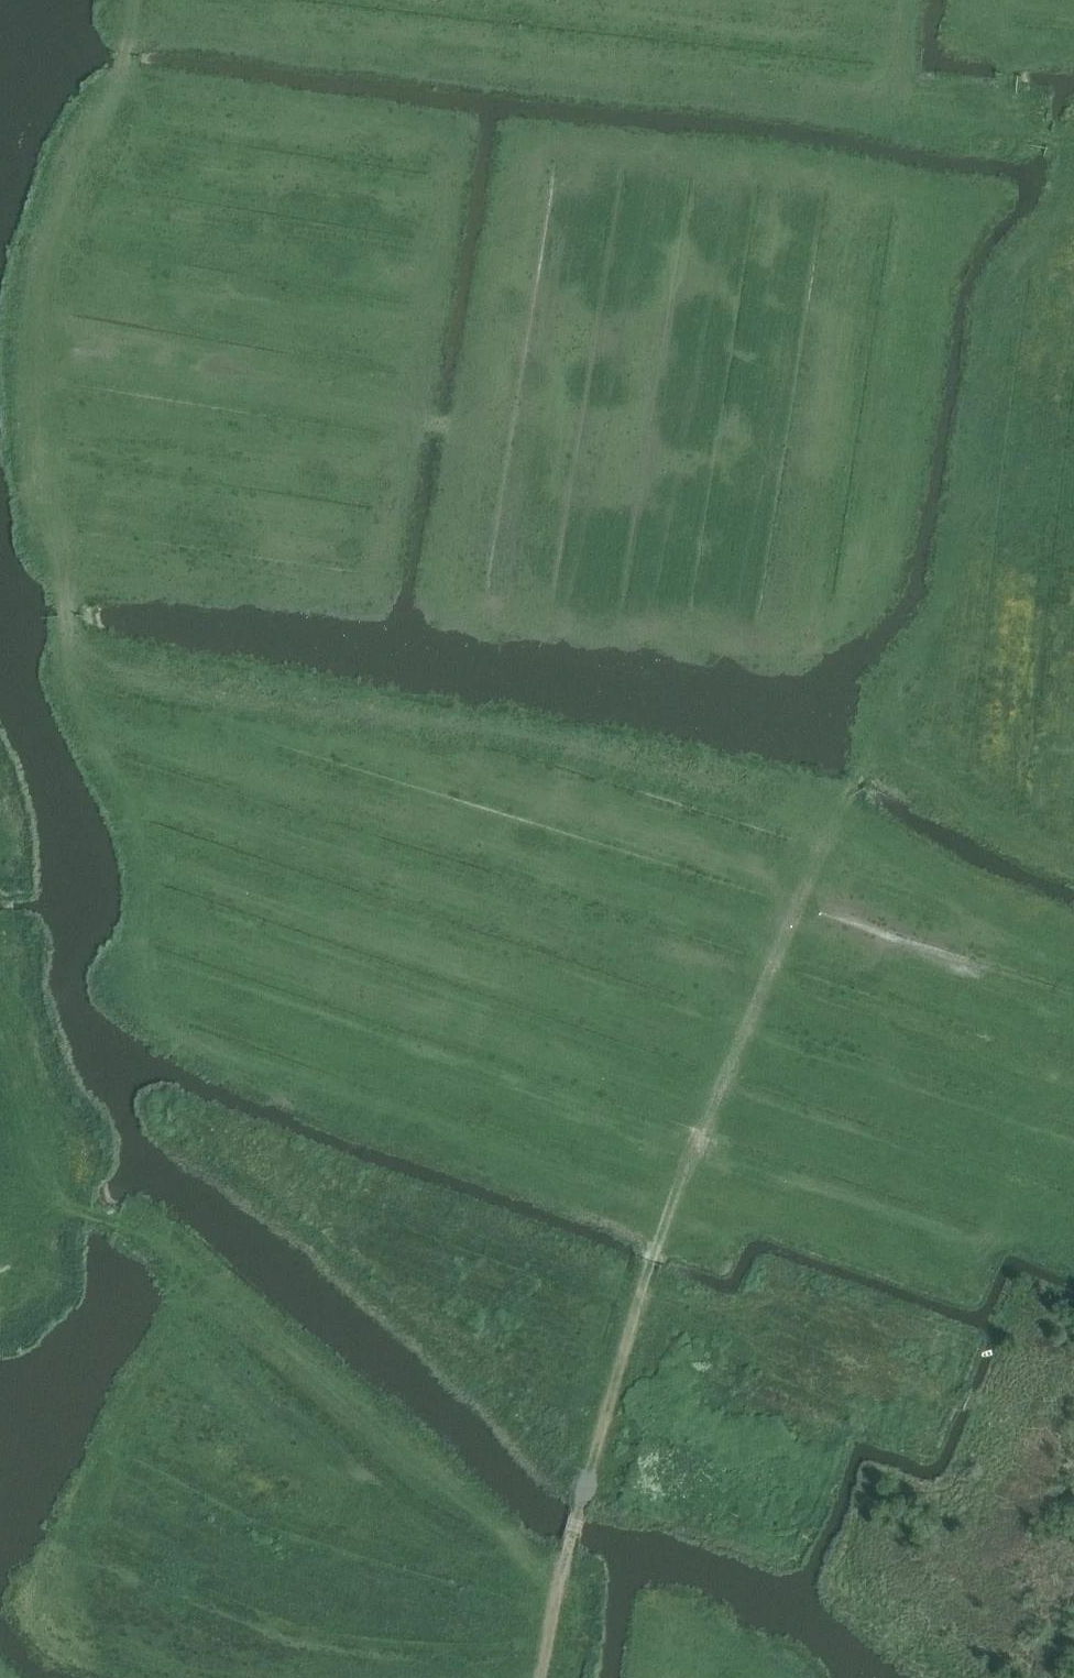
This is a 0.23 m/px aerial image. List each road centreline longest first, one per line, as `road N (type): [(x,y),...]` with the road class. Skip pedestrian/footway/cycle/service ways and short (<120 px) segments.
road 1 (track): [(915,701),(839,810),(691,1141),(591,1468),(590,1496)]
road 2 (track): [(541,1677),(590,1496)]

